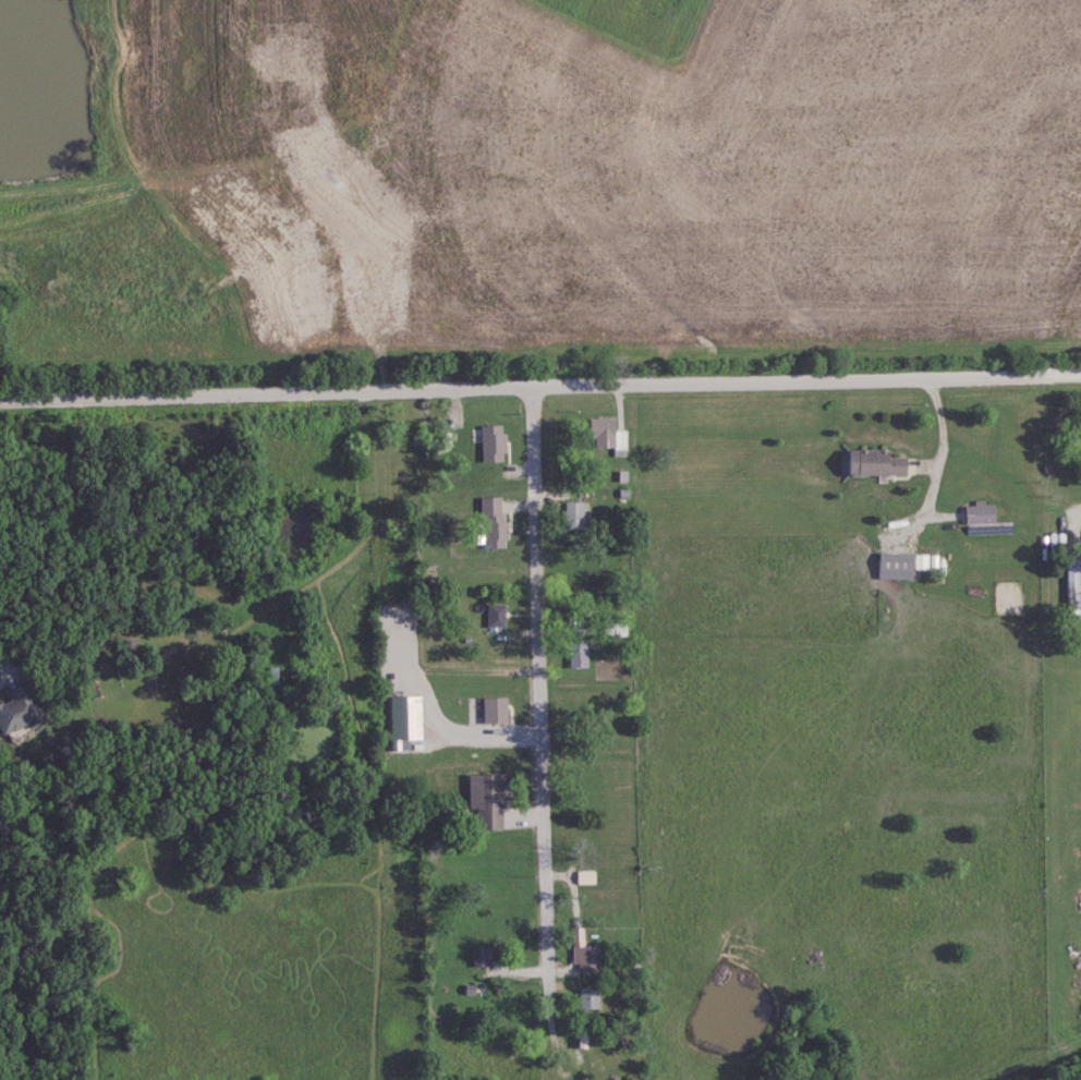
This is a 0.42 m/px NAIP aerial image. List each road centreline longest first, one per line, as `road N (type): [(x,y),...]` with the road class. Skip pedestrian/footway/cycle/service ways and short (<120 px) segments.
road 1 (residential): [(1080,375),(0,399)]
road 2 (residential): [(533,389),(548,971)]
road 3 (residential): [(378,794),(367,729),(372,519),(363,393)]
road 4 (residential): [(542,675),(368,670)]

